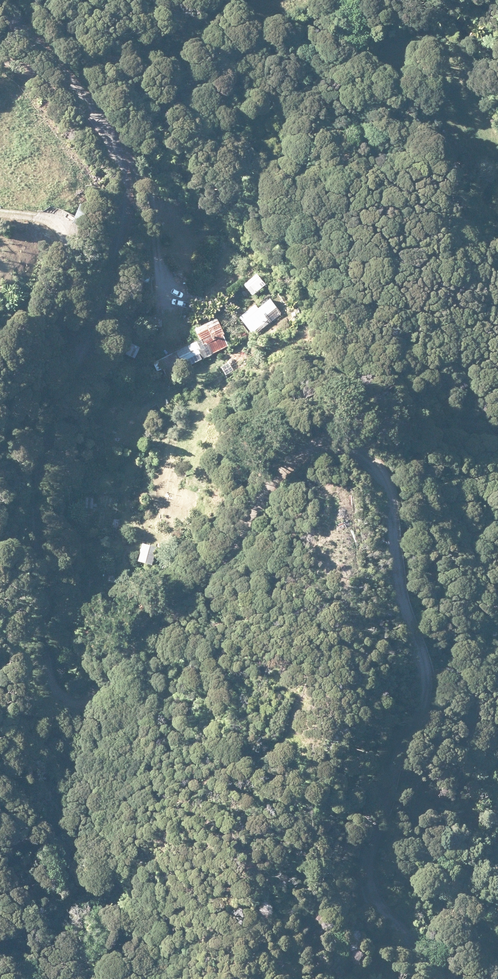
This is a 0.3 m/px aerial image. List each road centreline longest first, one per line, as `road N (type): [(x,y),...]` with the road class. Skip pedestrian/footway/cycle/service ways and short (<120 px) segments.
road 1 (unclassified): [(2,0),(117,151),(128,190),(92,314),(34,446),(27,530),(54,694),(73,704),(102,697),(200,599),(282,463),(312,448),(344,449),(374,464),(391,490),(402,602),(426,684),(364,868),(375,903),(442,978)]

